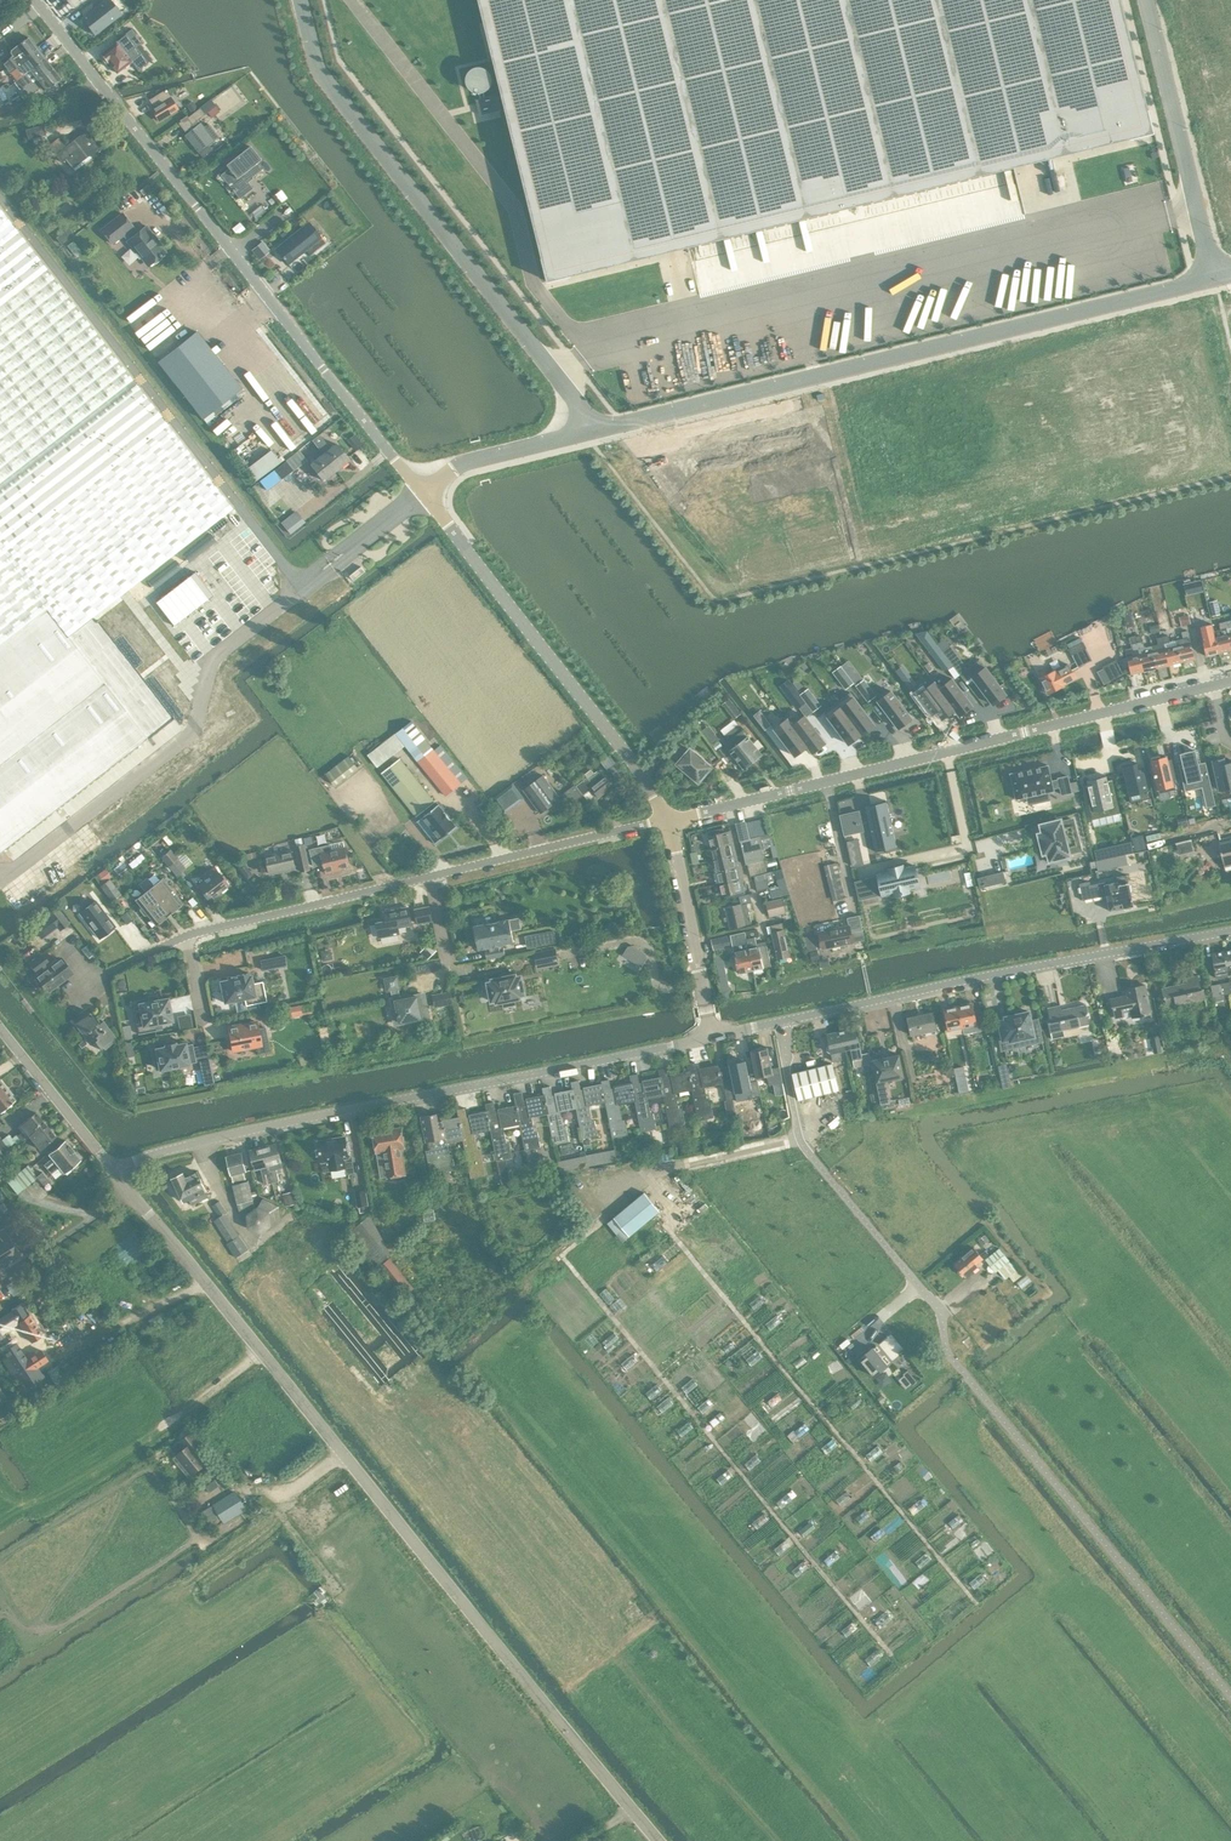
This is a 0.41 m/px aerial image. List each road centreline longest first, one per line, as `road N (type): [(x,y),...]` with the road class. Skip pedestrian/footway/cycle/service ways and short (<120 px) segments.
road 1 (unclassified): [(662,1840),(113,1168)]
road 2 (unclassified): [(588,431),(1215,276)]
road 3 (residential): [(422,494),(35,0)]
road 4 (unclassified): [(113,1168),(282,1124),(713,1035)]
road 5 (residential): [(667,818),(1230,680)]
road 6 (unclassified): [(713,1035),(1230,929)]
road 7 (unclassified): [(588,431),(572,397),(325,79),(302,0)]
road 8 (residential): [(667,818),(644,777),(422,494)]
road 9 (residential): [(114,967),(184,935),(433,874)]
road 10 (unclassified): [(1147,0),(1215,276)]
road 11 (residential): [(433,874),(667,818)]
road 12 (residential): [(705,996),(667,818)]
road 13 (unclassified): [(588,431),(465,463),(422,494)]
road 14 (unclassified): [(113,1168),(0,1029)]

